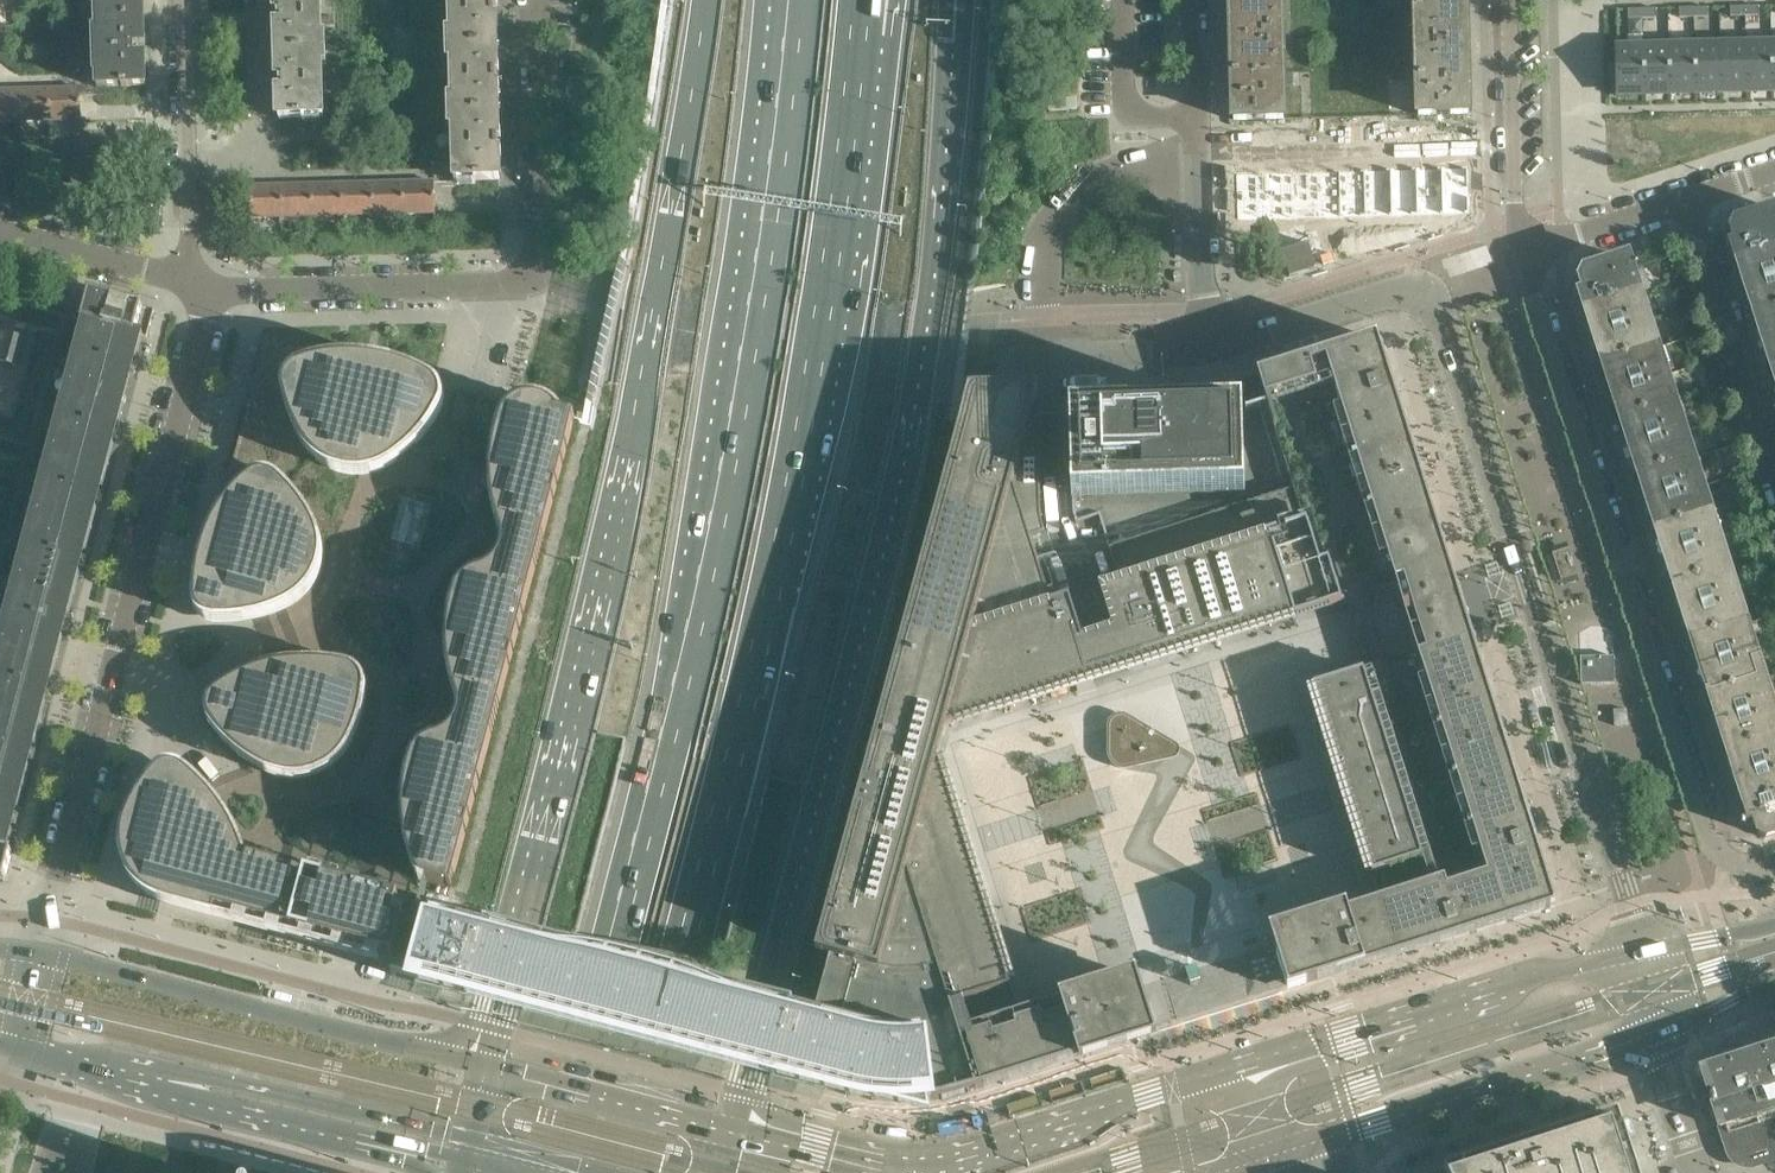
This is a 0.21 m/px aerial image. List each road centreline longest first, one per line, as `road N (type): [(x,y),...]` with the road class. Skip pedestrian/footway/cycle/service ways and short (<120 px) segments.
road 1 (motorway): [(795,0),(745,375),(686,672),(555,1172)]
road 2 (motorway): [(626,1172),(773,584),(831,270),(862,37)]
road 3 (motorway): [(730,1127),(917,416),(938,282),(956,0)]
road 4 (motorway): [(705,0),(640,411),(485,1067)]
road 5 (residential): [(1642,950),(1440,311),(1421,290)]
road 6 (residential): [(1774,860),(1747,866),(1713,840),(1523,270),(1524,253)]
road 7 (residential): [(38,955),(210,290)]
road 8 (residential): [(210,290),(521,283),(531,272),(539,198),(534,0)]
road 9 (secondary): [(1246,1063),(939,1165),(859,1159),(730,1127)]
road 10 (secondary): [(485,1067),(38,955)]
road 11 (secondary): [(1642,950),(1246,1063)]
road 12 (motorway): [(86,1065),(164,1065),(466,1138)]
road 13 (secondary): [(86,1065),(137,1090),(459,1165)]
road 14 (secondary): [(1303,1143),(1665,1027)]
road 15 (residential): [(1209,342),(1189,0)]
road 16 (residential): [(180,281),(189,252),(180,0)]
road 17 (residential): [(1774,466),(1690,198)]
road 18 (residential): [(1524,253),(1511,0)]
road 19 (secondary): [(730,1127),(485,1067)]
road 20 (residential): [(1014,399),(1021,369),(1040,350),(1209,342)]
road 21 (residential): [(1209,342),(1421,290)]
road 22 (residential): [(180,281),(0,233)]
road 23 (residential): [(1524,253),(1690,198)]
road 24 (residential): [(1710,1172),(1665,1027)]
road 25 (motorway): [(466,1138),(609,1172)]
road 26 (secondary): [(1774,924),(1642,950)]

